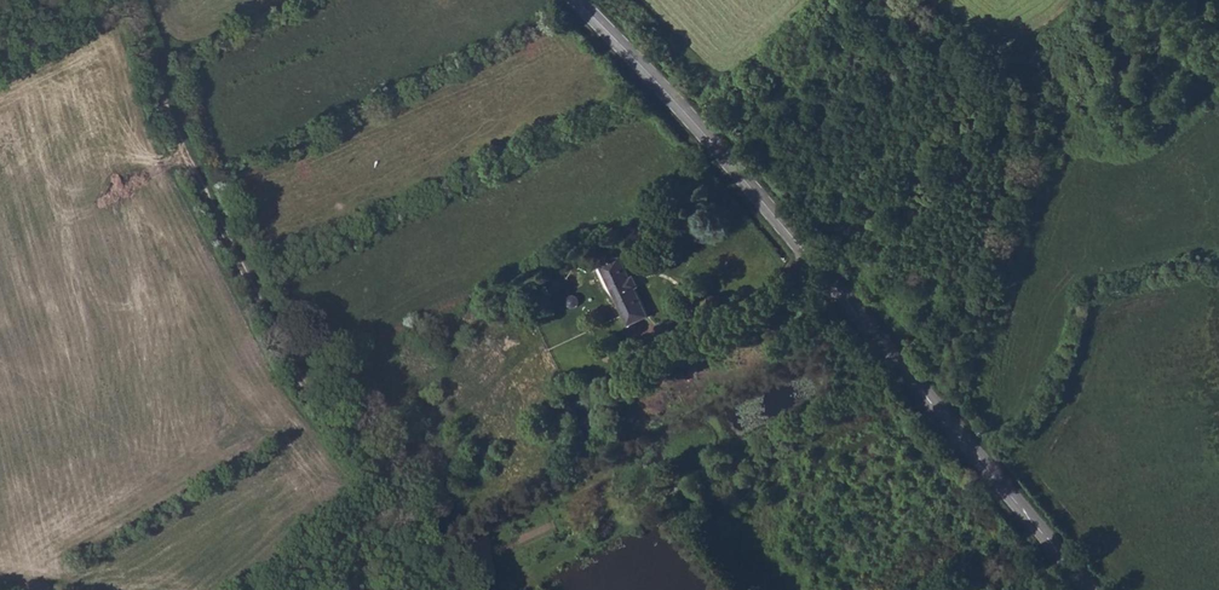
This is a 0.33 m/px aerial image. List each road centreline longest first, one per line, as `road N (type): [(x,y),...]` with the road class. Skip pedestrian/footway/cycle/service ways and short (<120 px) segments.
road 1 (secondary): [(581,0),(1089,589)]
road 2 (track): [(439,589),(323,430),(166,129),(132,0)]

